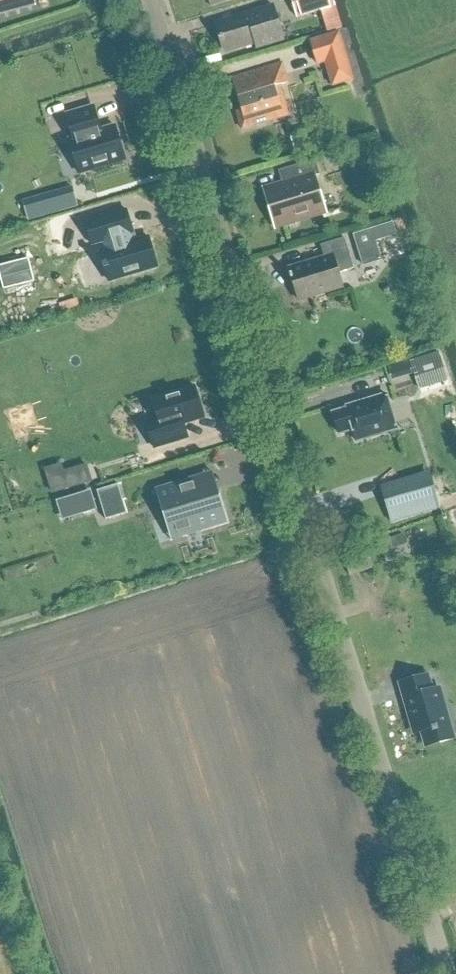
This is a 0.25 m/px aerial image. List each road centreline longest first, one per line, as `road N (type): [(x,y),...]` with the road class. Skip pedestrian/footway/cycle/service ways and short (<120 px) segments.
road 1 (tertiary): [(449,973),(149,0)]

